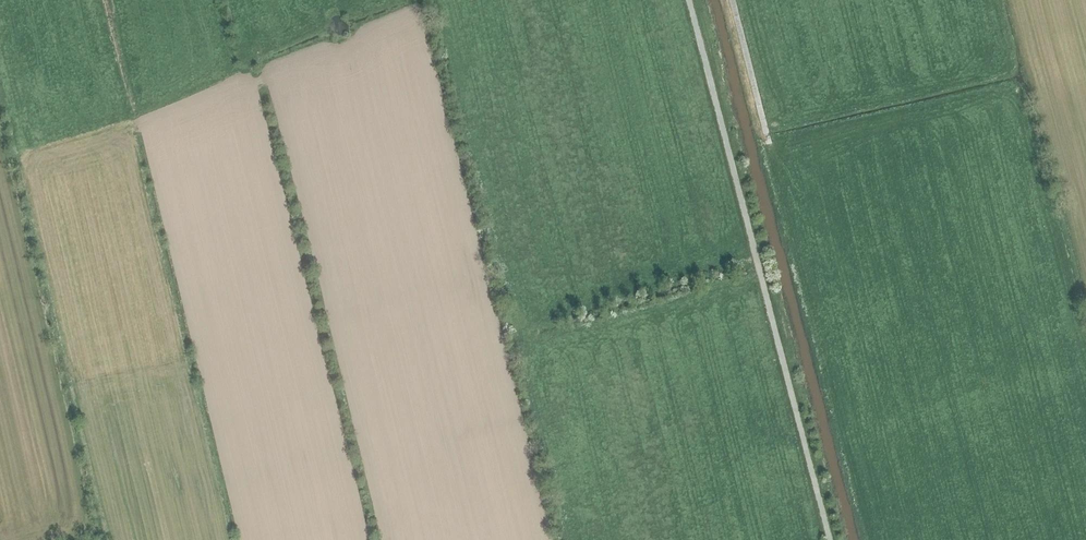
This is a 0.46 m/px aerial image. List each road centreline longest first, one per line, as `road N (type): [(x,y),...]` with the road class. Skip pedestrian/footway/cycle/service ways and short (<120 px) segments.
road 1 (unclassified): [(829,539),(690,0)]

